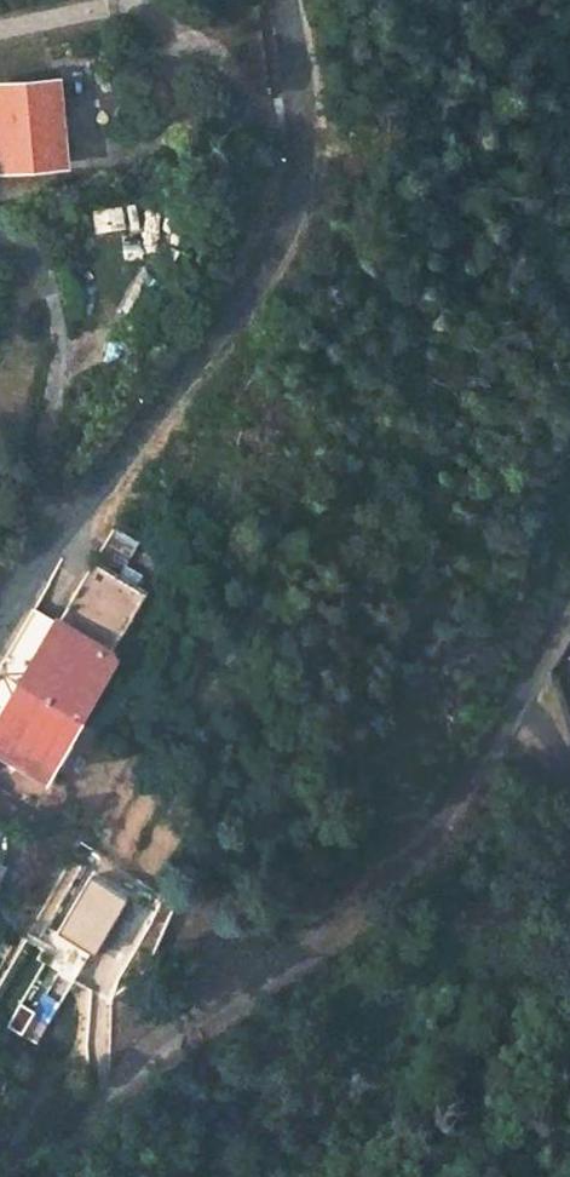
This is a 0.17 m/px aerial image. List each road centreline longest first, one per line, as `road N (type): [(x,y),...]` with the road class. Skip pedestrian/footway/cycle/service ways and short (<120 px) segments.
road 1 (residential): [(51,1176),(119,1091),(352,913),(437,820),(569,599)]
road 2 (residential): [(285,0),(306,115),(302,179),(270,243),(0,615)]

